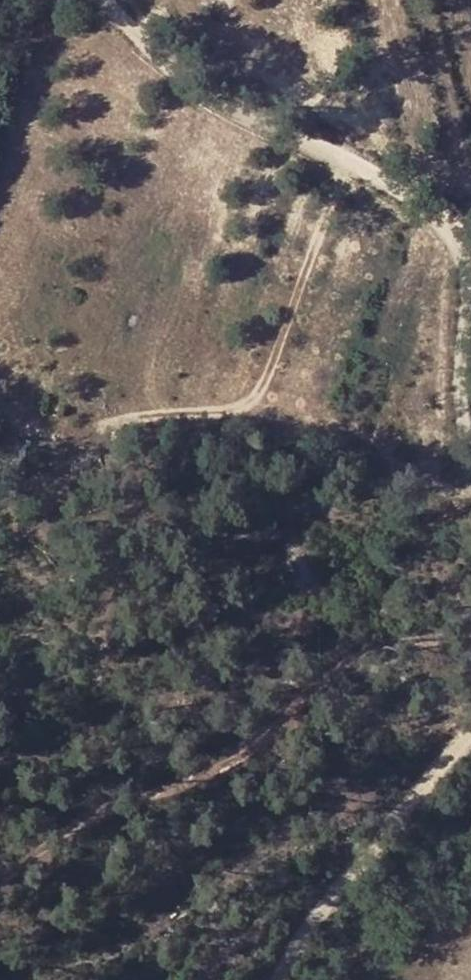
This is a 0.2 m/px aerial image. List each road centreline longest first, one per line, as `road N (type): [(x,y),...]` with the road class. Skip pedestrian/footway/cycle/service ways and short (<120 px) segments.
road 1 (track): [(111,0),(182,81),(435,213),(458,242),(466,270),(463,373),(470,422)]
road 2 (track): [(0,886),(94,814),(221,769),(269,740),(355,659),(394,640),(470,634)]
road 3 (track): [(344,163),(262,391),(245,408),(85,432)]
road 4 (track): [(282,979),(302,937),(470,733)]

